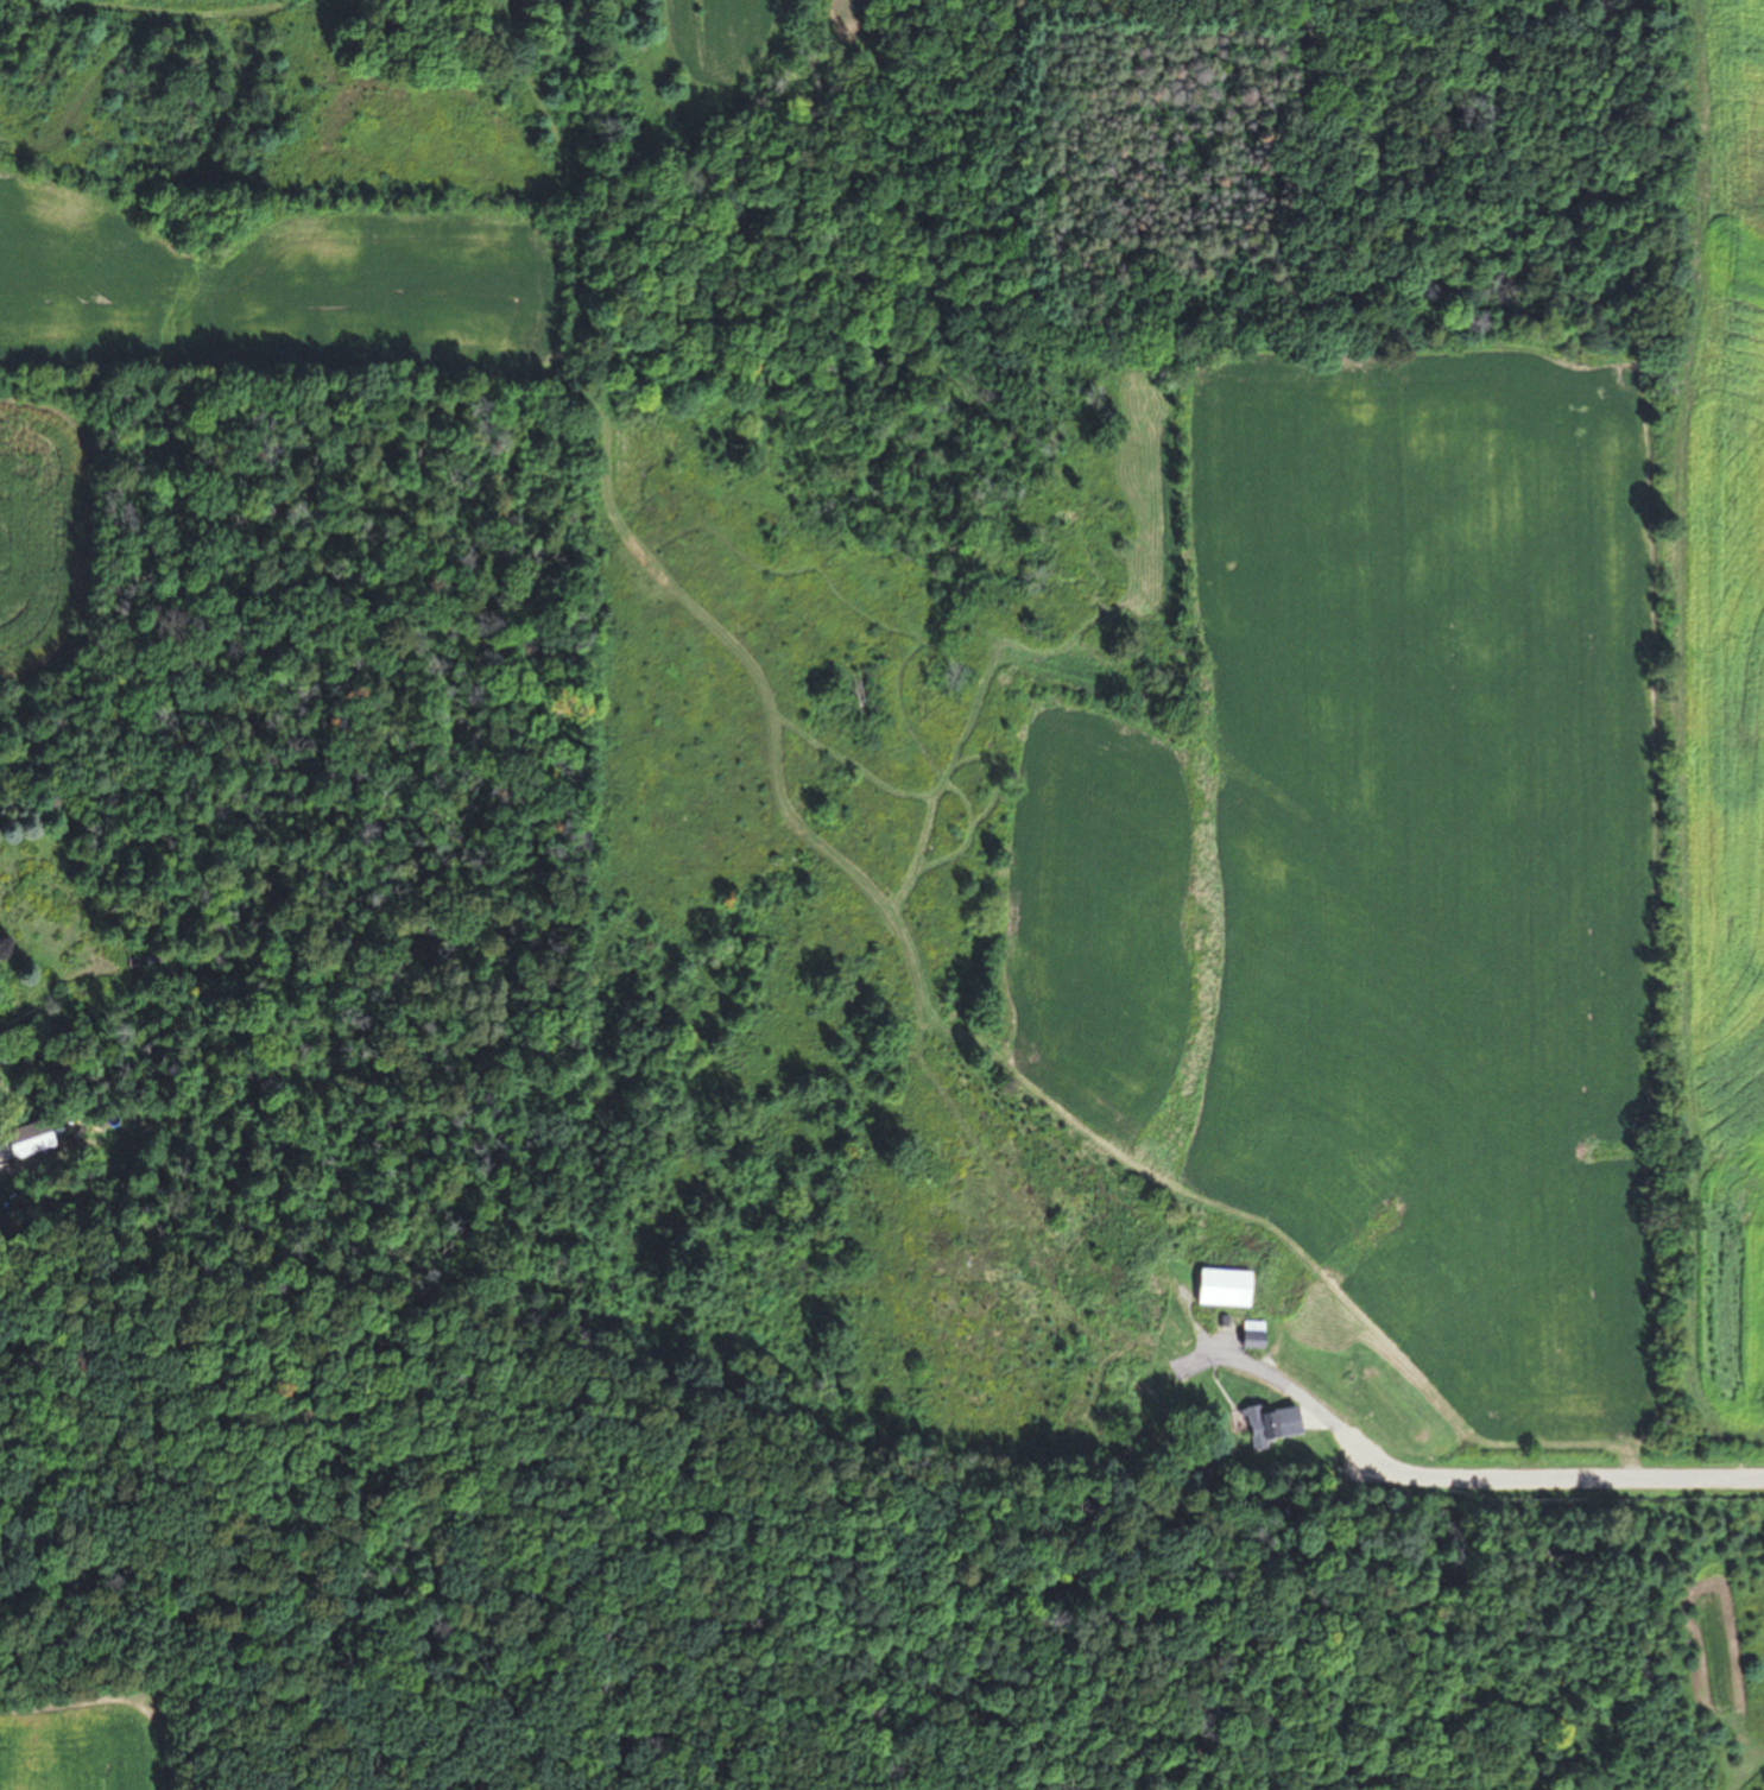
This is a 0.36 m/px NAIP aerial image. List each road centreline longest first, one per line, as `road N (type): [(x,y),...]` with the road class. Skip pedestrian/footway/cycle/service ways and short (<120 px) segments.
road 1 (residential): [(1763,1478),(1371,1479)]

